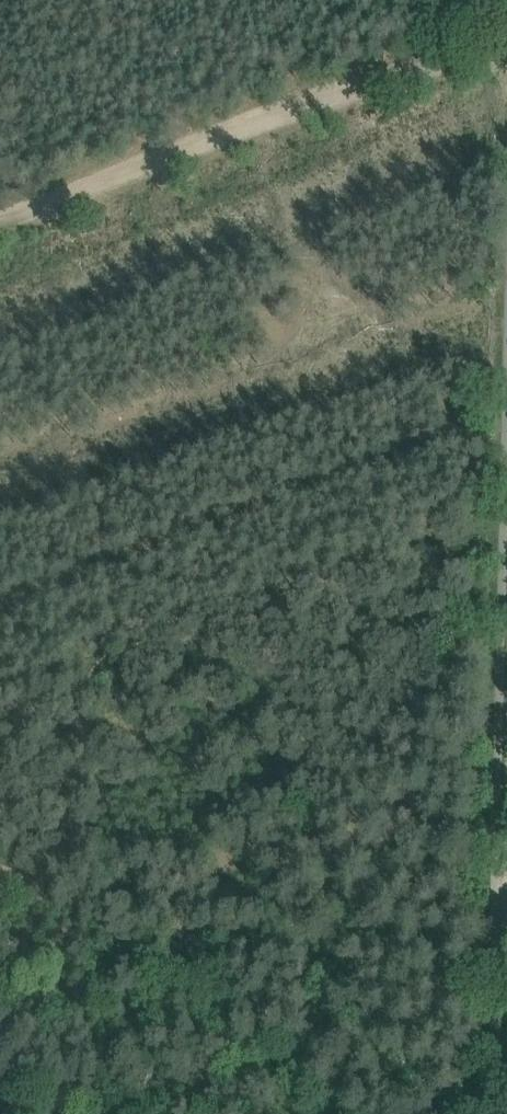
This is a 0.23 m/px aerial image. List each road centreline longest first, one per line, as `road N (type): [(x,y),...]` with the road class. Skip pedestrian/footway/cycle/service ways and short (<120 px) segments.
road 1 (track): [(506,55),(215,139),(0,218)]
road 2 (unclassified): [(499,1113),(499,1020),(506,985)]

